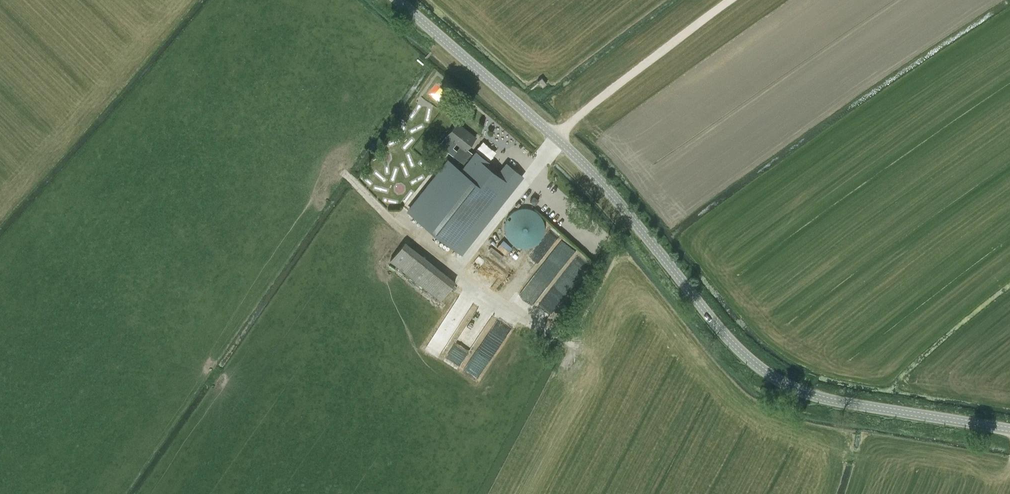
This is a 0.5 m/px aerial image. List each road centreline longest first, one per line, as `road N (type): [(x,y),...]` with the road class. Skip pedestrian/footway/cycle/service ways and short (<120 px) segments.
road 1 (unclassified): [(1009,428),(846,402),(759,370),(598,176),(397,0)]

